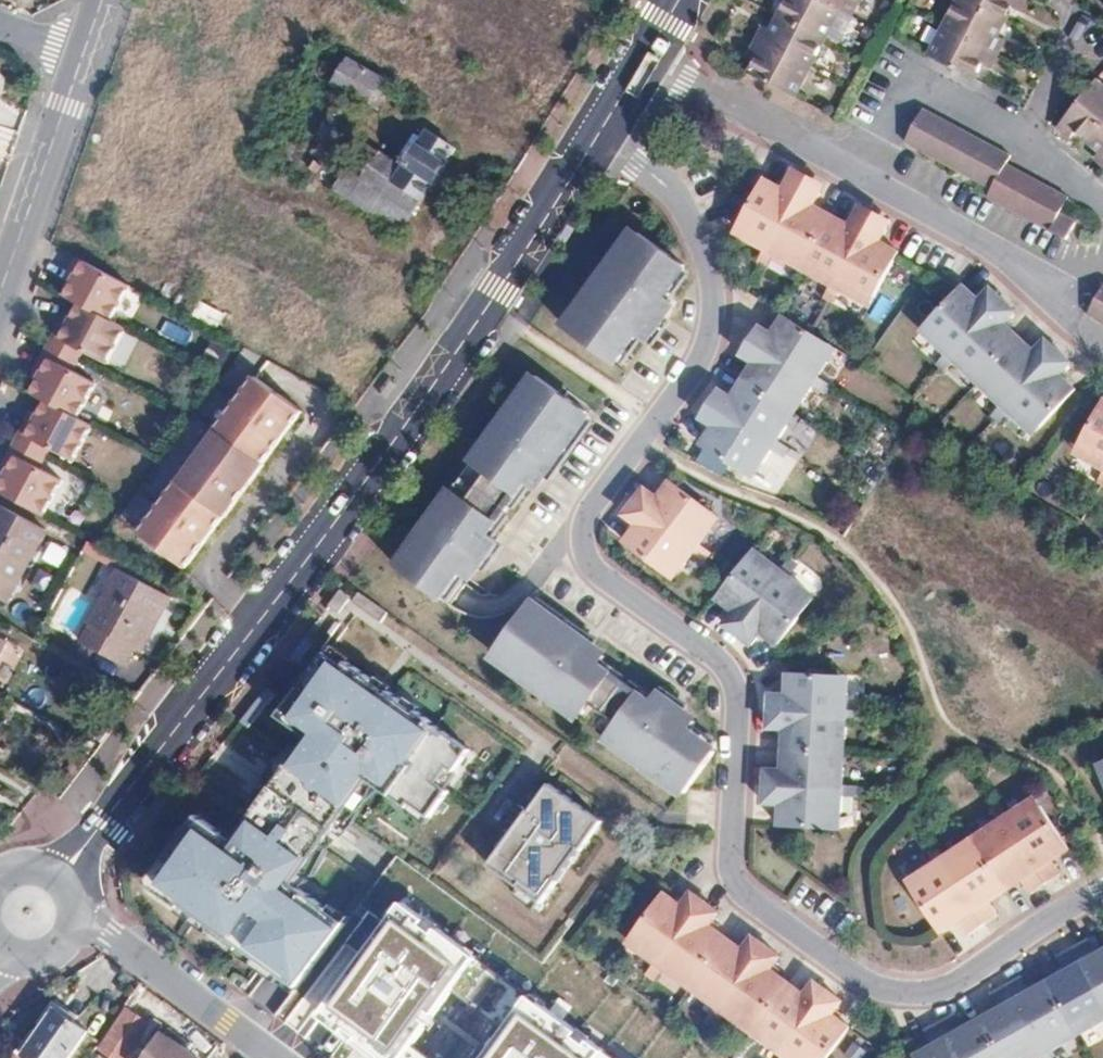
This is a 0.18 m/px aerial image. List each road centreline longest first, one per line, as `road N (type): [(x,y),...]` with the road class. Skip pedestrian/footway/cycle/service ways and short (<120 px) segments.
road 1 (residential): [(596,140),(637,165),(685,215),(713,297),(704,351),(591,511),(583,547),(604,582),(717,657),(734,691),(727,835),(736,888),(870,988),(953,983),(1102,893)]
road 2 (residential): [(62,876),(401,432),(596,140)]
road 3 (residential): [(851,171),(913,77),(1024,133),(1102,211)]
road 4 (tertiary): [(83,53),(0,288)]
road 5 (tertiary): [(80,923),(274,1057)]
road 6 (residential): [(641,67),(851,171)]
road 7 (residential): [(851,171),(1032,273)]

